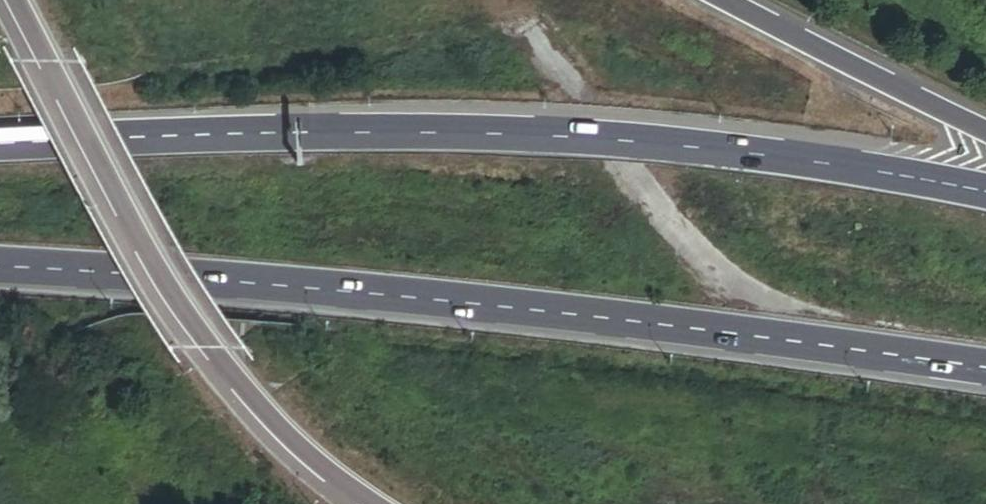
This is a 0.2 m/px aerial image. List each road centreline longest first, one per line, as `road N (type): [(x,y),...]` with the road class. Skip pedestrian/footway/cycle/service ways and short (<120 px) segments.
road 1 (motorway): [(0,264),(476,301),(985,364)]
road 2 (trunk): [(985,192),(721,150),(489,131),(0,145)]
road 3 (motorway): [(10,0),(217,357),(303,456),(367,503)]
road 4 (trunk): [(985,130),(726,0)]

